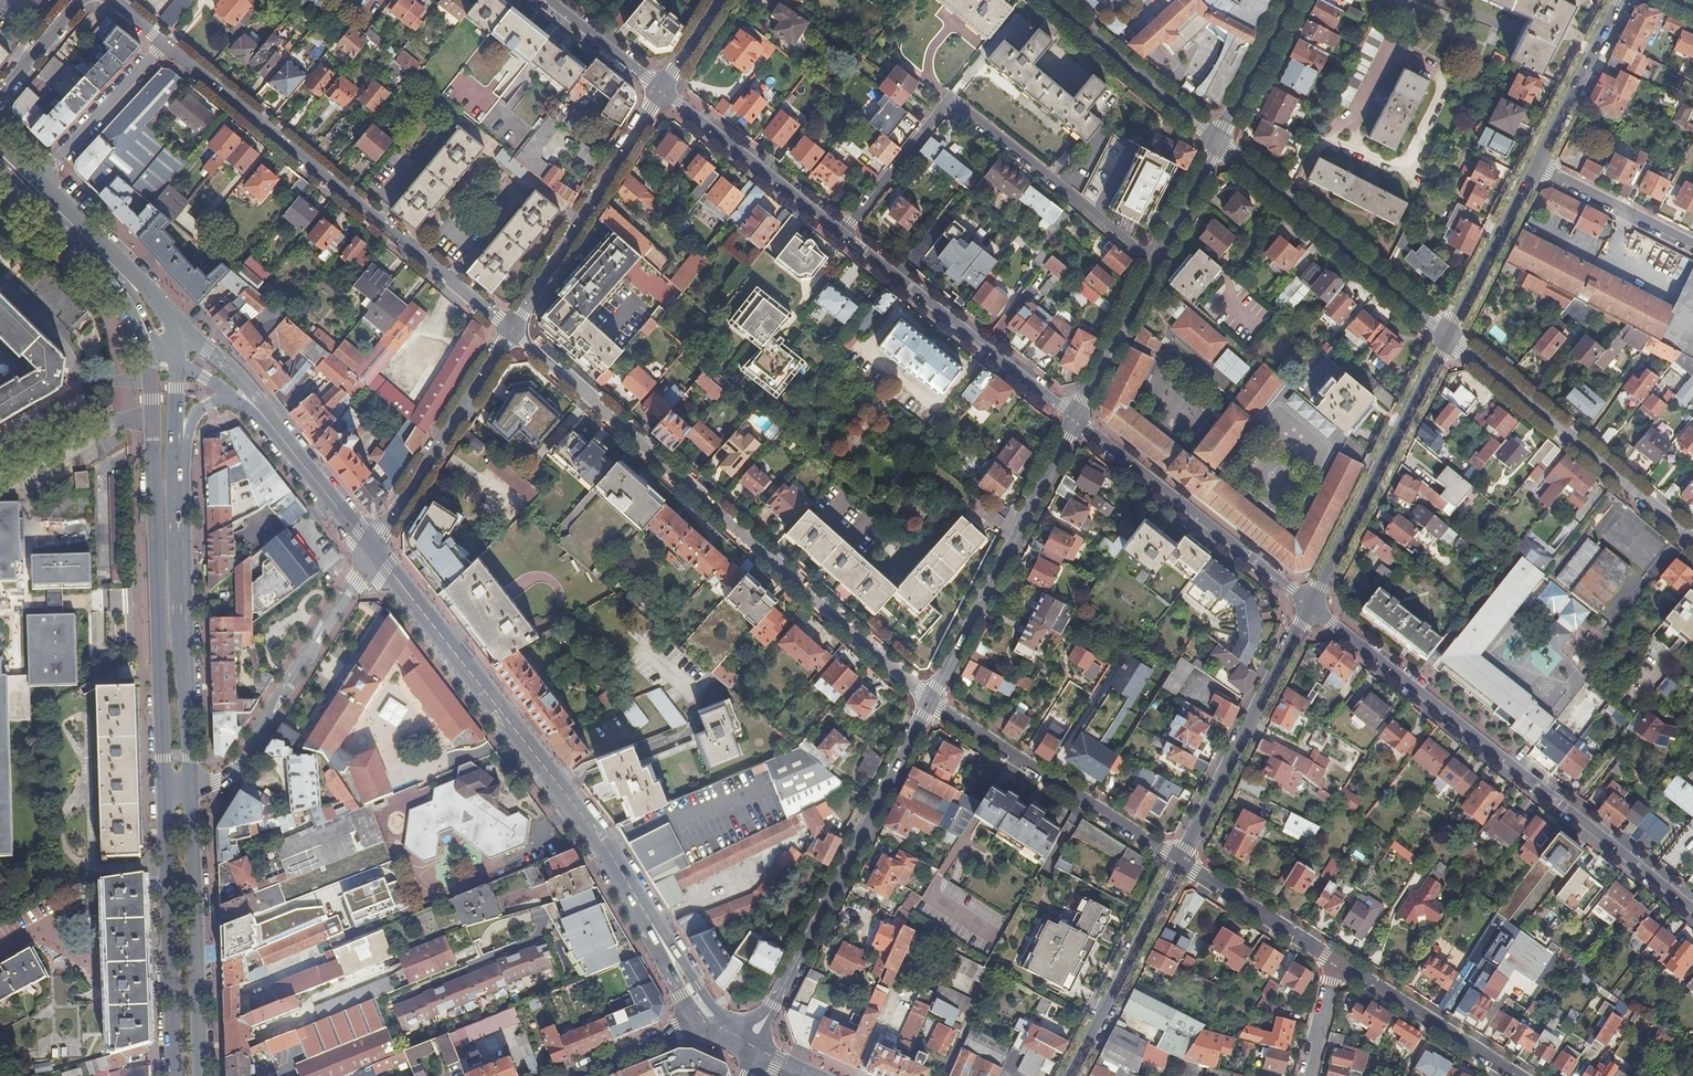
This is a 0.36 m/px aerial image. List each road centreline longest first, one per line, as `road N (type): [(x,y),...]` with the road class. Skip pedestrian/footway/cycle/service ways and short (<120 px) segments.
road 1 (secondary): [(708,1018),(600,846),(372,551)]
road 2 (residential): [(513,330),(930,701)]
road 3 (tertiary): [(1692,910),(1309,606)]
road 4 (residential): [(164,46),(513,330)]
road 5 (primary): [(148,358),(163,794)]
road 6 (residential): [(1155,268),(948,103),(845,233)]
road 7 (secondary): [(930,701),(751,1051)]
road 8 (primary): [(192,793),(175,465)]
road 9 (secondary): [(1076,420),(930,701)]
road 10 (residential): [(1689,537),(1449,337)]
road 11 (secondary): [(1309,606),(1449,337)]
road 12 (residential): [(1449,337),(1220,142)]
road 13 (residential): [(930,701),(1181,864)]
road 14 (tertiary): [(1309,606),(1076,420)]
road 15 (residential): [(1076,420),(845,233)]
road 16 (secondary): [(1181,864),(1309,606)]
road 17 (residential): [(663,91),(513,330)]
road 18 (primary): [(201,1075),(192,793)]
road 19 (primary): [(163,794),(169,1075)]
road 20 (residential): [(513,330),(372,551)]
road 21 (secondary): [(1070,1075),(1181,864)]
road 22 (residential): [(845,233),(663,91)]
road 23 (residential): [(1220,142),(1049,0)]
road 24 (residential): [(1337,963),(1515,1075)]
road 25 (primary): [(0,176),(112,284),(140,327)]
road 26 (primary): [(174,318),(40,177)]
road 27 (secondary): [(1449,337),(1538,166)]
road 28 (secondary): [(1538,166),(1620,0)]
road 29 (residential): [(1181,864),(1337,963)]
road 30 (residential): [(164,46),(40,177)]
road 31 (residential): [(1538,166),(1692,244)]
road 32 (secondary): [(1155,268),(1076,420)]
road 33 (secondary): [(372,551),(269,422)]
road 34 (secondary): [(1292,0),(1220,142)]
road 35 (residential): [(708,1018),(569,1075)]
road 36 (residential): [(663,91),(549,0)]
road 37 (secondary): [(1220,142),(1155,268)]
road 38 (residential): [(0,97),(78,0)]

